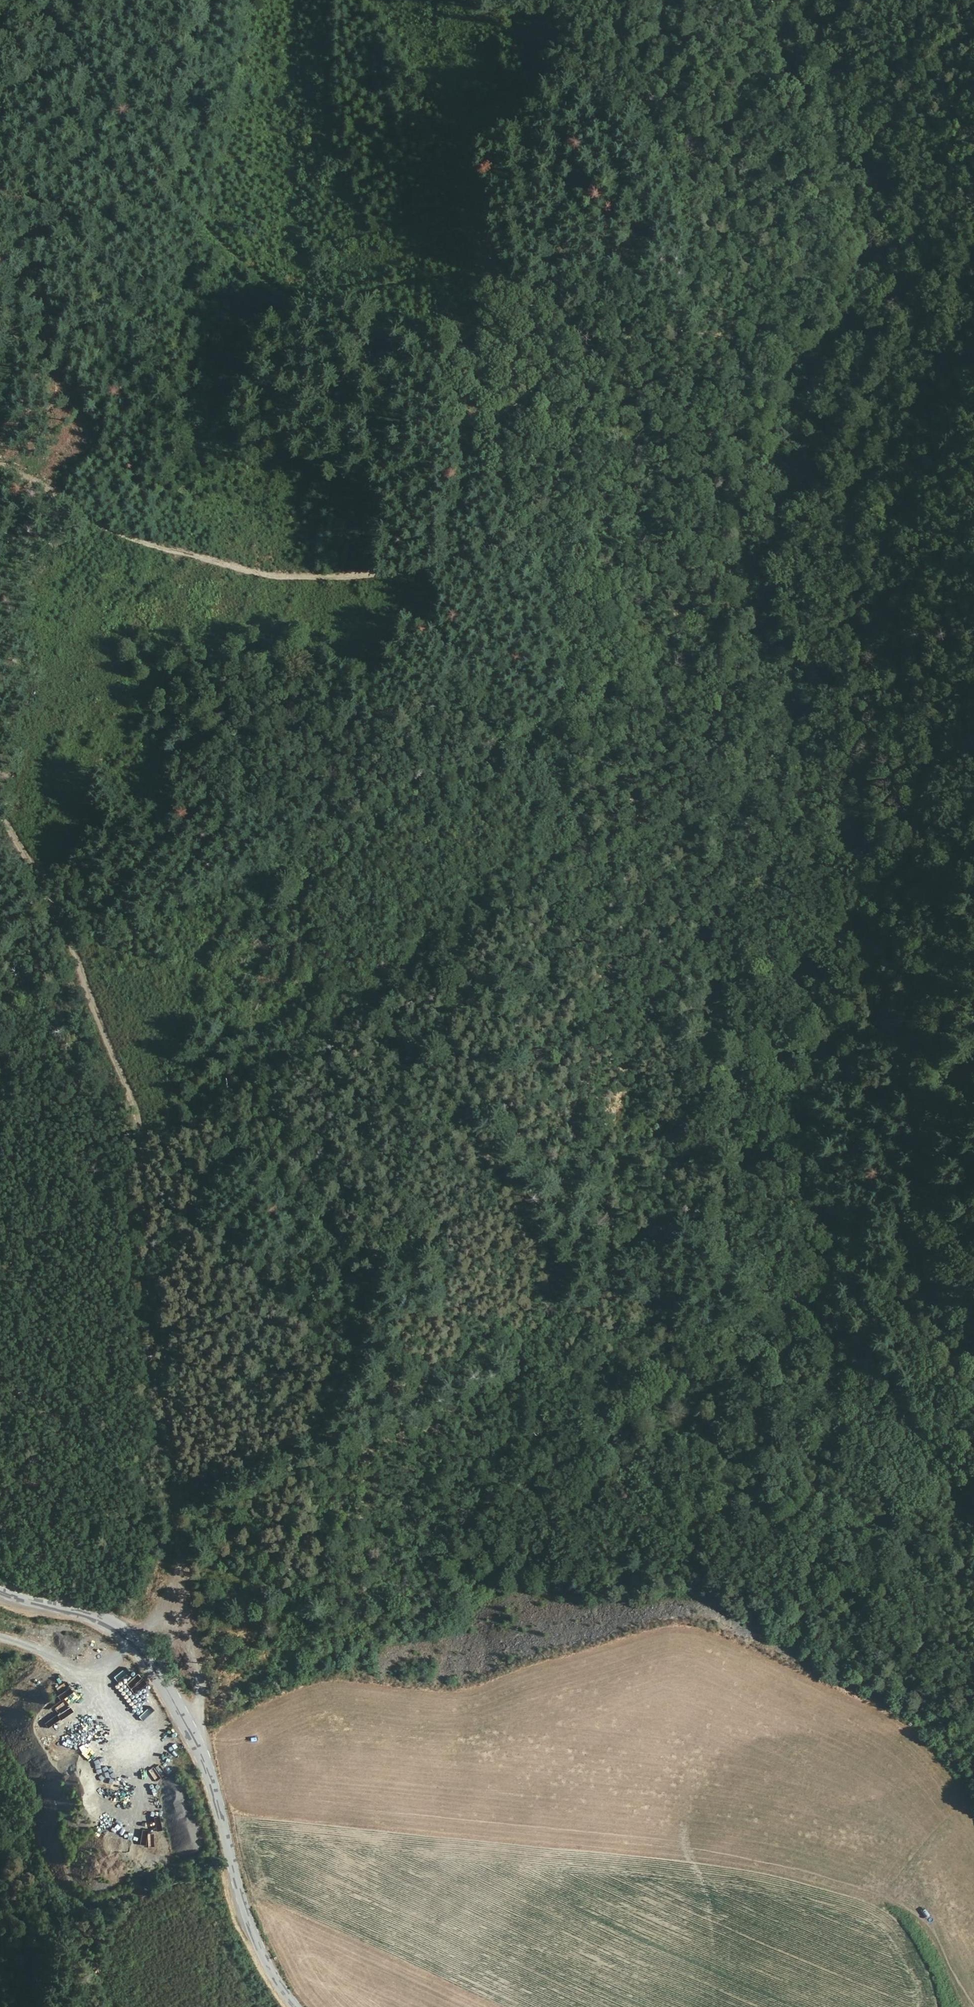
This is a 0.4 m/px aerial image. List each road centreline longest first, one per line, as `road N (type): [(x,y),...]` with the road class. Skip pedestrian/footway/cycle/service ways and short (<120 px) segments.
road 1 (residential): [(297,2006),(257,1946),(192,1733),(141,1650),(100,1620),(0,1591)]

